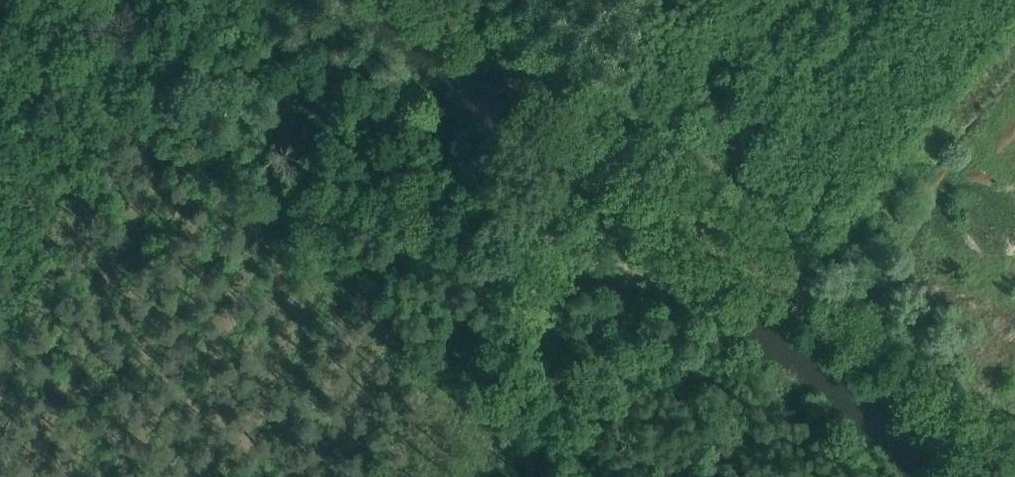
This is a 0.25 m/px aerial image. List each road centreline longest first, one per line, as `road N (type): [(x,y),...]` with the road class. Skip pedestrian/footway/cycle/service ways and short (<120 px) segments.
road 1 (track): [(610,149),(1001,476)]
road 2 (track): [(456,476),(566,203)]
road 3 (track): [(430,0),(610,149)]

